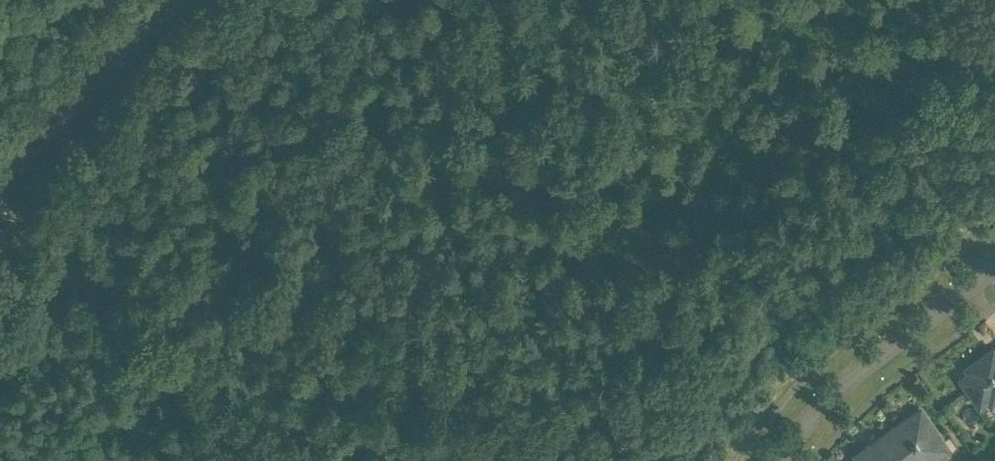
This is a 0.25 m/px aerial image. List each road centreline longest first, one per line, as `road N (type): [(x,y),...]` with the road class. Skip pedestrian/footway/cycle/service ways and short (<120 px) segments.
road 1 (residential): [(777,460),(849,379),(994,263)]
road 2 (tertiary): [(0,181),(176,0)]

